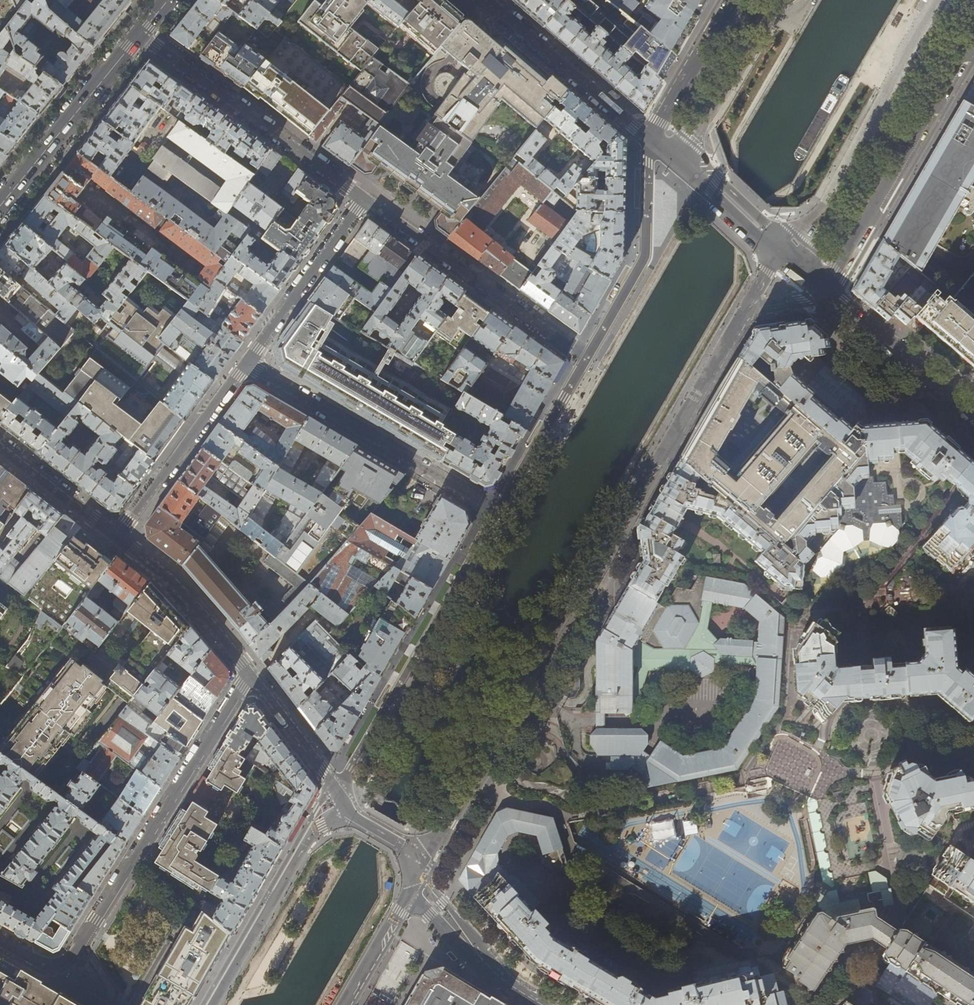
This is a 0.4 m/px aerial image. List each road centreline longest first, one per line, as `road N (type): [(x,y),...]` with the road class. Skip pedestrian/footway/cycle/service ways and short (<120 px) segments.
road 1 (residential): [(745,309),(414,879)]
road 2 (residential): [(587,359),(339,792)]
road 3 (residential): [(249,674),(69,958),(38,962),(0,940)]
road 4 (residential): [(826,288),(973,30)]
road 5 (residential): [(139,33),(364,197)]
road 6 (residential): [(364,197),(587,359)]
road 7 (residential): [(213,1004),(339,792)]
road 8 (residential): [(587,359),(646,253),(651,139)]
road 9 (secondary): [(0,205),(139,33)]
road 10 (residential): [(651,139),(488,0)]
road 11 (residential): [(247,364),(364,197)]
road 12 (residential): [(129,521),(247,364)]
road 13 (residential): [(973,416),(826,288)]
road 14 (unclassified): [(117,537),(170,580),(249,674)]
road 15 (residential): [(414,879),(429,916),(542,1004)]
road 16 (residential): [(777,250),(651,139)]
road 17 (residential): [(732,0),(651,139)]
road 18 (unclassified): [(0,445),(117,537)]
road 19 (unclassified): [(249,674),(339,792)]
road 20 (residential): [(343,1004),(414,879)]

